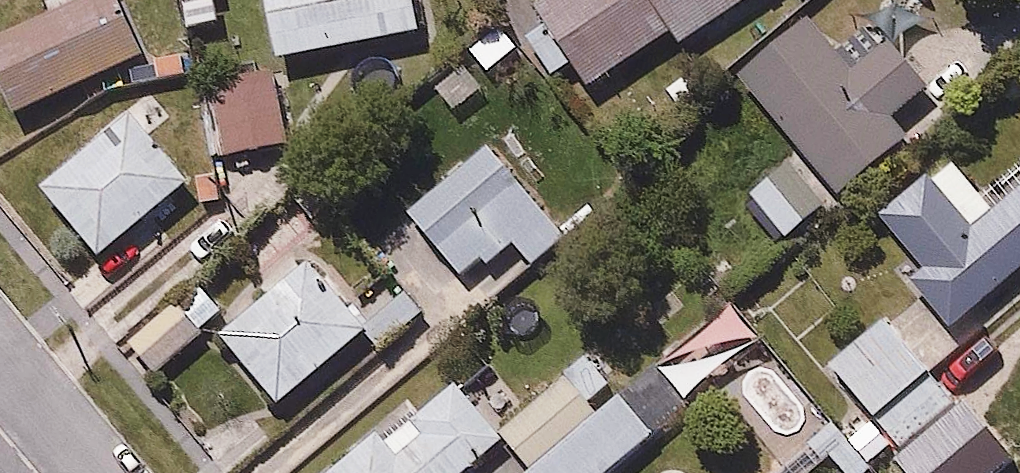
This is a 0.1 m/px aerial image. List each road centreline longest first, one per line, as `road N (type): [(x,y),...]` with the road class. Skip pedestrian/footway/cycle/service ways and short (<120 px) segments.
road 1 (residential): [(0,362),(93,472)]

